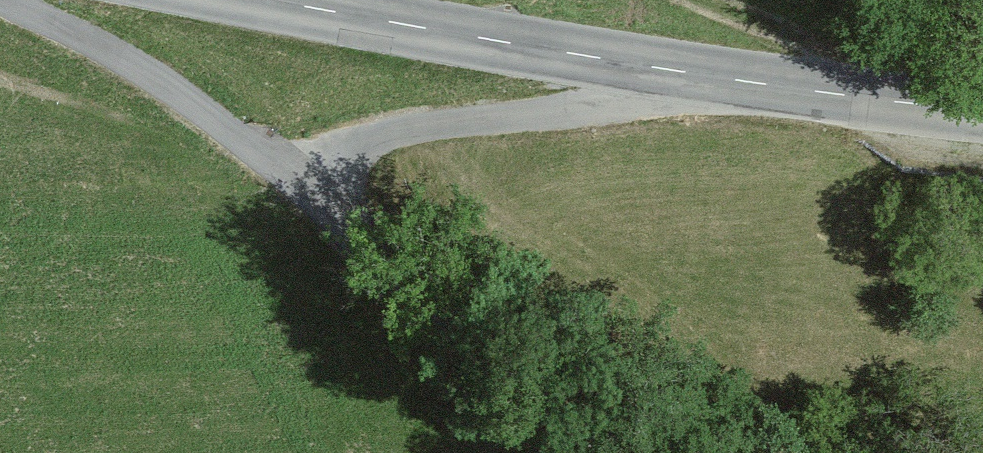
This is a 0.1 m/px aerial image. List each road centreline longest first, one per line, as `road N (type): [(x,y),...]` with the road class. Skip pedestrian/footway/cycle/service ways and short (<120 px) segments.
road 1 (tertiary): [(692,78),(236,0)]
road 2 (unclassified): [(283,178),(336,143),(443,120),(555,113),(692,78)]
road 3 (unclassified): [(594,452),(559,433),(283,178)]
road 4 (unclassified): [(283,178),(137,66),(13,0)]
road 5 (tertiary): [(982,110),(692,78)]

